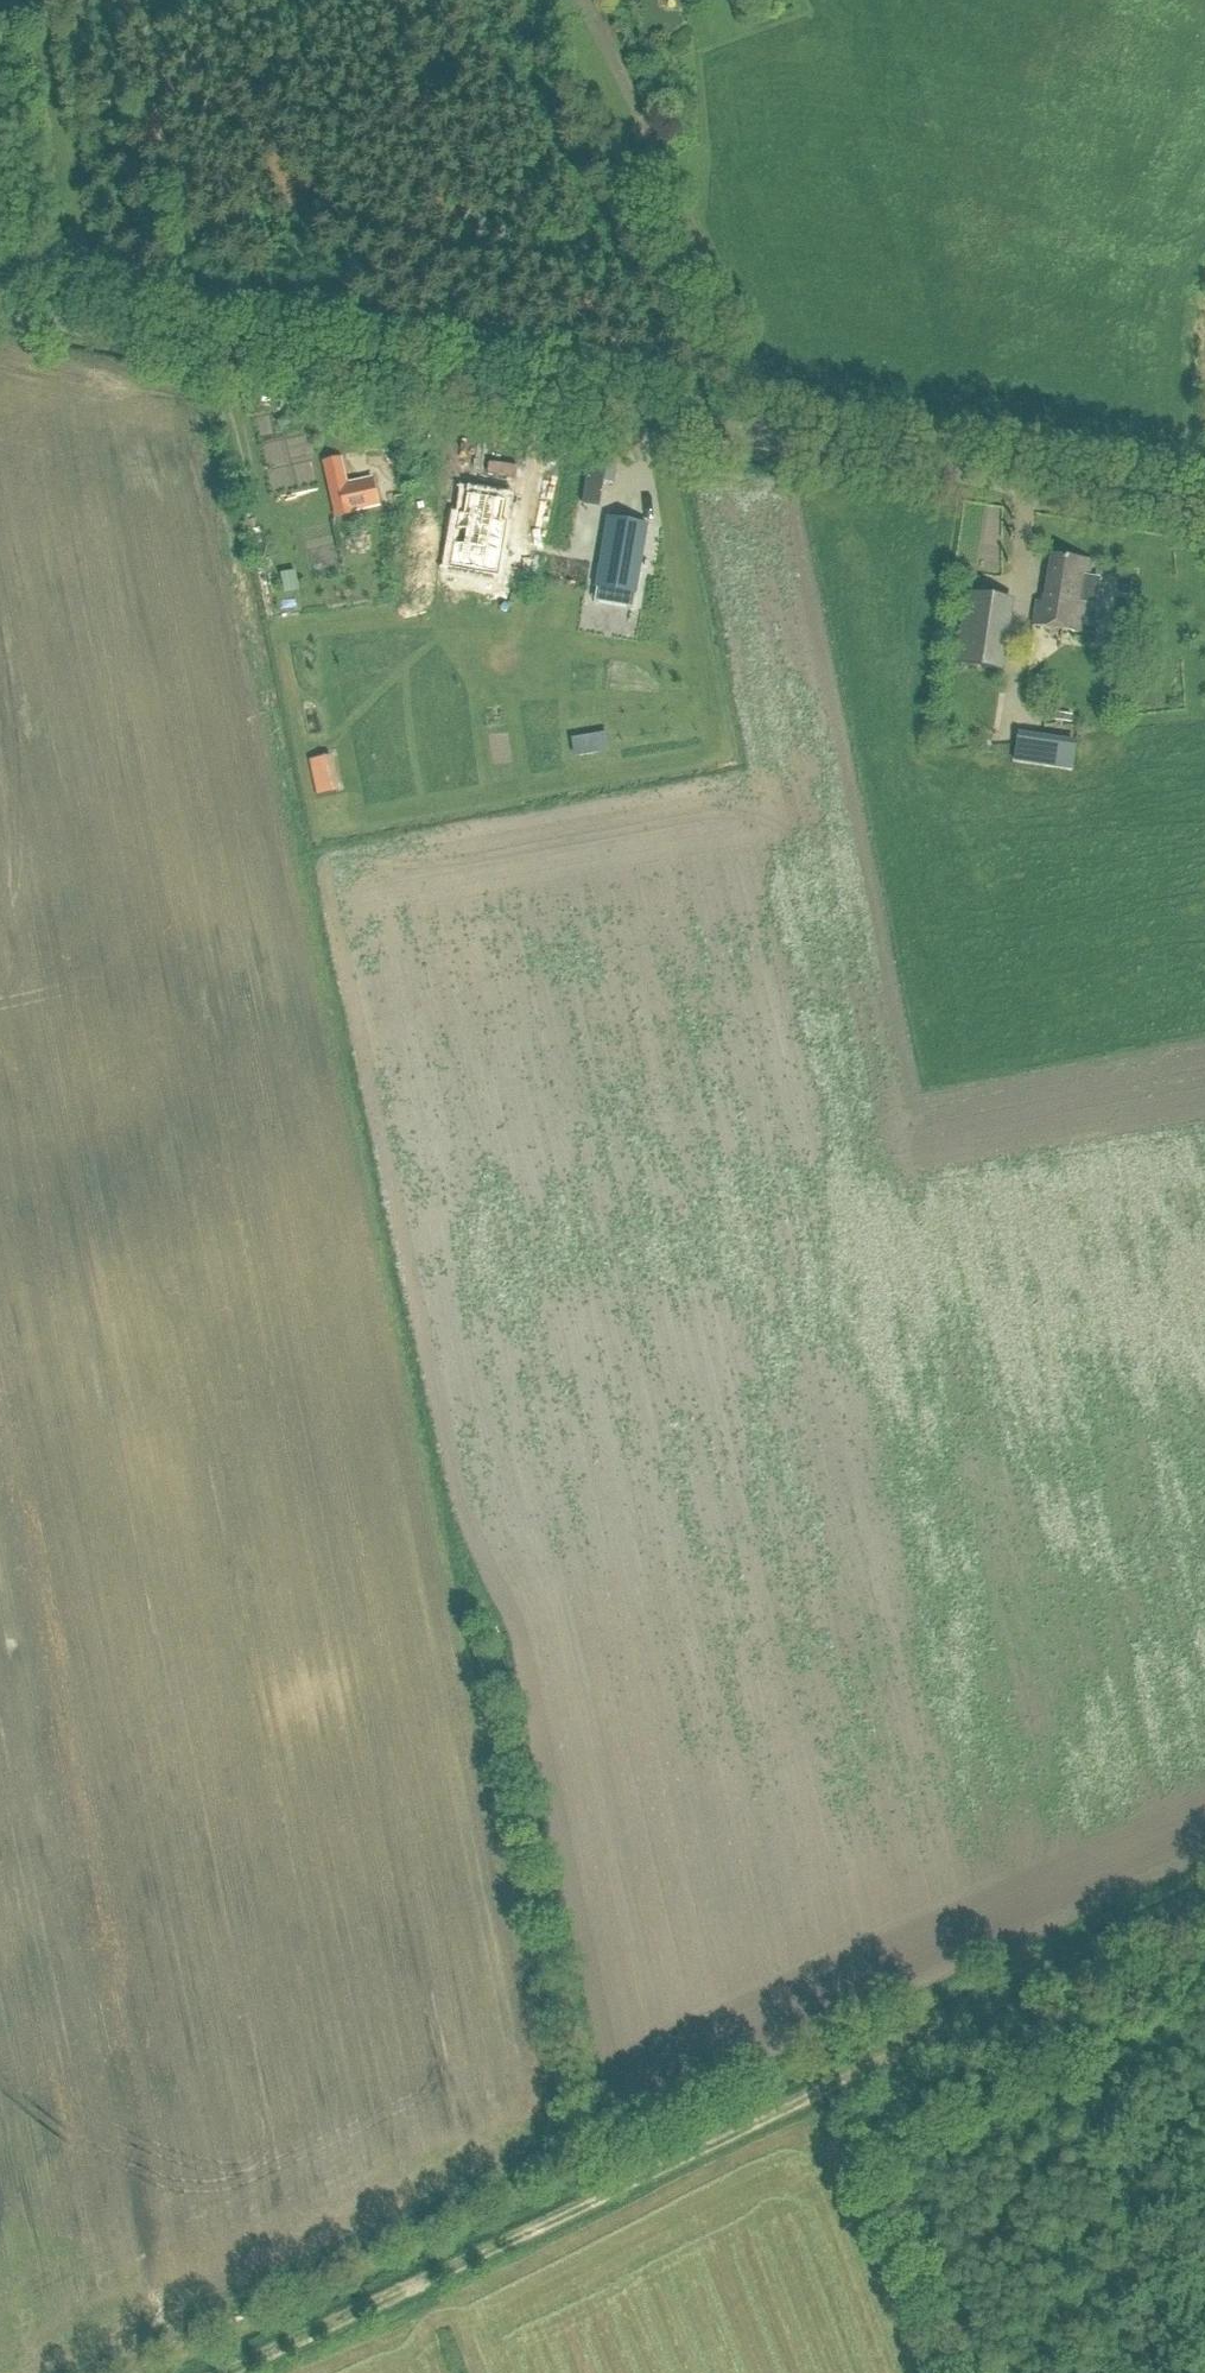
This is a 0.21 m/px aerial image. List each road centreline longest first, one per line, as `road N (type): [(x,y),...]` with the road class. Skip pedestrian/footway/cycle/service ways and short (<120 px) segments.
road 1 (track): [(232,2372),(1204,1912)]
road 2 (tertiary): [(765,438),(0,303)]
road 3 (unclassified): [(765,438),(767,384),(580,0)]
road 4 (tertiary): [(1204,513),(765,438)]

